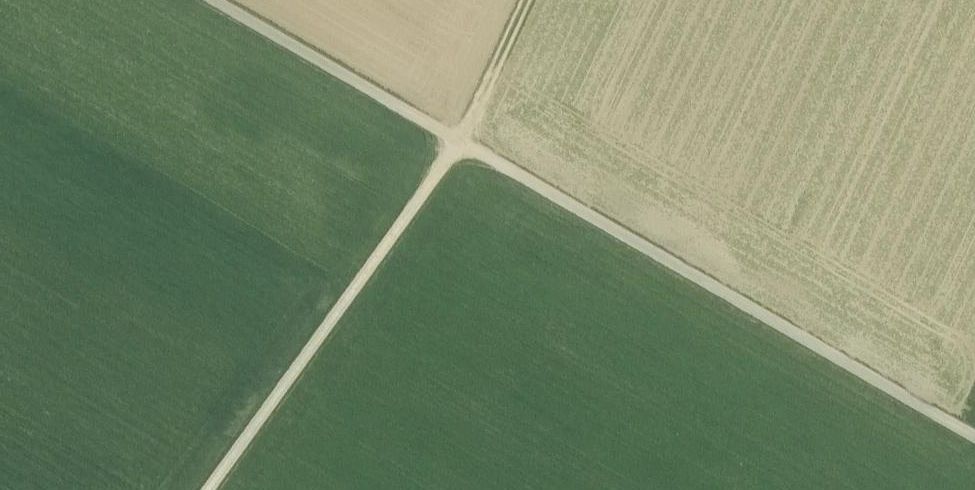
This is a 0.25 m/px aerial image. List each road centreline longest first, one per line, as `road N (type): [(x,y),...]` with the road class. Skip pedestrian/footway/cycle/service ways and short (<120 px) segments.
road 1 (track): [(458,142),(974,437)]
road 2 (track): [(210,489),(458,142)]
road 3 (track): [(203,0),(458,142)]
road 4 (track): [(525,0),(458,142)]

